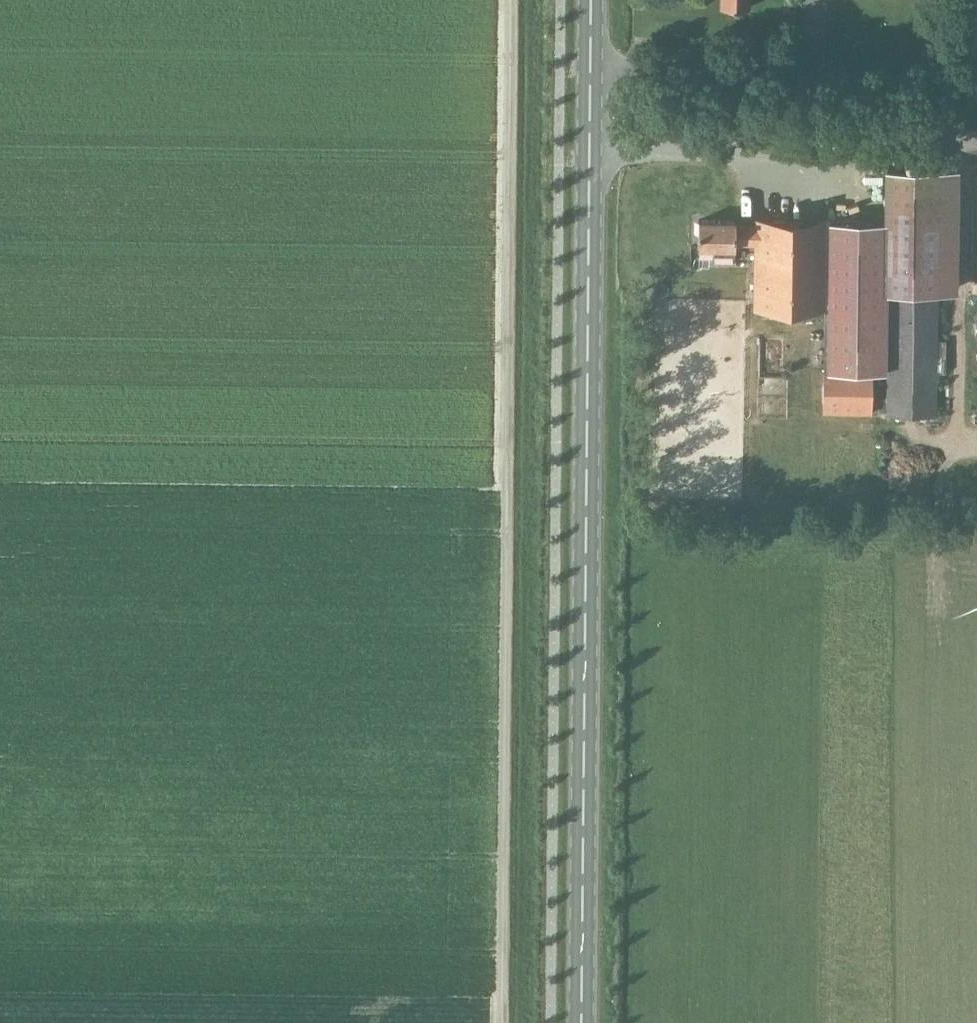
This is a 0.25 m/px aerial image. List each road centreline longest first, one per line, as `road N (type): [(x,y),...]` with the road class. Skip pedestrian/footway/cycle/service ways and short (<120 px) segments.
road 1 (secondary): [(581,1022),(590,0)]

